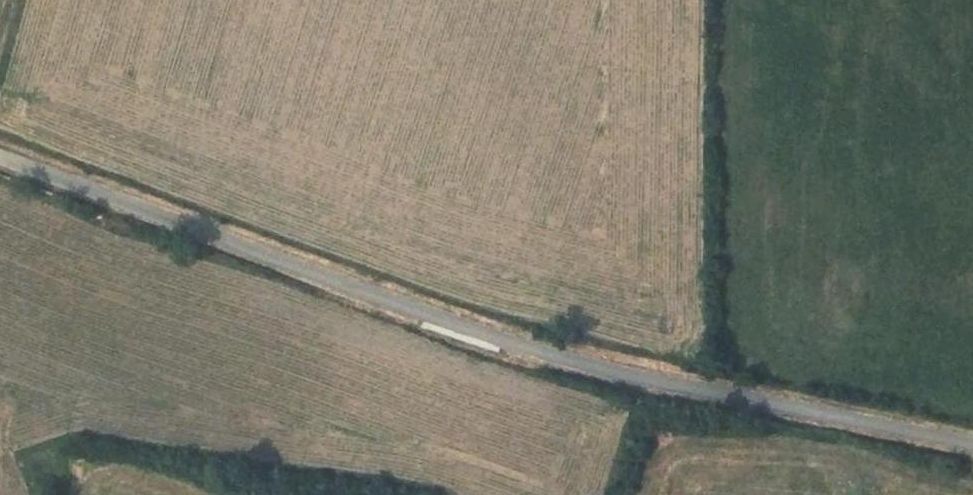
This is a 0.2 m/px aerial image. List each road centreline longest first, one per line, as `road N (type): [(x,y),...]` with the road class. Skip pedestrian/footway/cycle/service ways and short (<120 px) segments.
road 1 (unclassified): [(972,450),(635,379),(0,157)]

